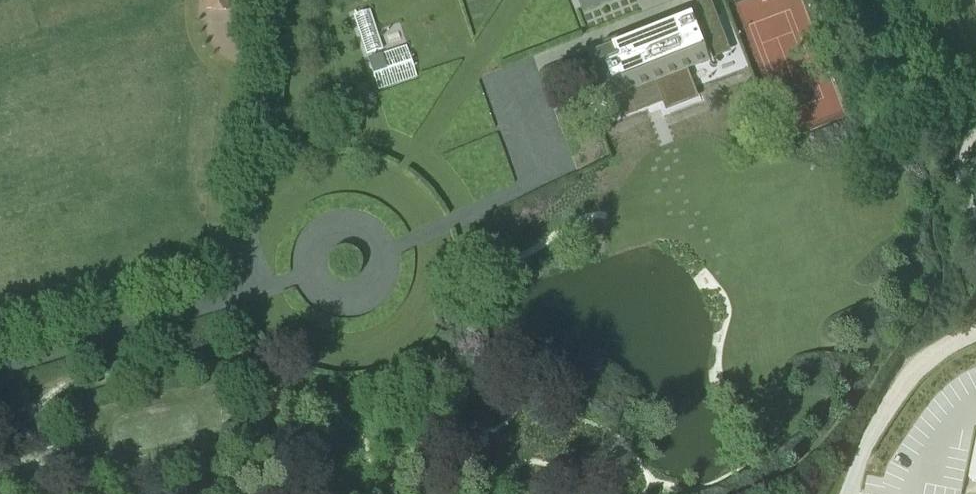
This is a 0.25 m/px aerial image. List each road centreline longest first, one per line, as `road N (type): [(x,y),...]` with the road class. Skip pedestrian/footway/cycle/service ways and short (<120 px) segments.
road 1 (unclassified): [(846,493),(872,435),(925,363)]

